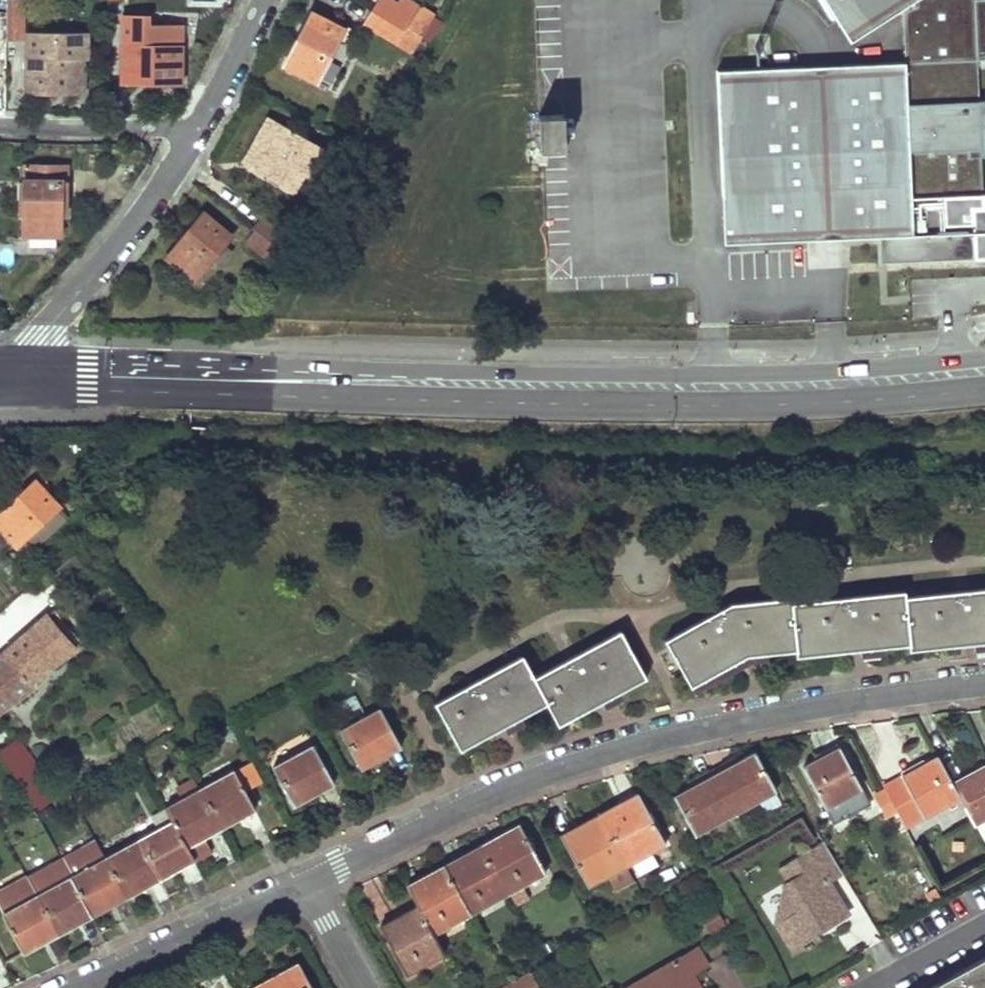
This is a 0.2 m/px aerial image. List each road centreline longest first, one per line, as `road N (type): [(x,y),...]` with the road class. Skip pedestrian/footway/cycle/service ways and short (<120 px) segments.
road 1 (primary): [(0,392),(789,406),(984,389)]
road 2 (primary): [(984,359),(838,376),(717,378),(12,358)]
road 3 (residential): [(309,880),(586,758),(779,712),(984,683)]
road 4 (residential): [(12,358),(124,239),(190,138)]
road 5 (residential): [(79,987),(309,880)]
road 6 (residential): [(0,126),(171,129),(190,138)]
road 7 (residential): [(190,138),(265,0)]
road 8 (residential): [(869,987),(984,924)]
road 9 (residential): [(309,880),(363,987)]

